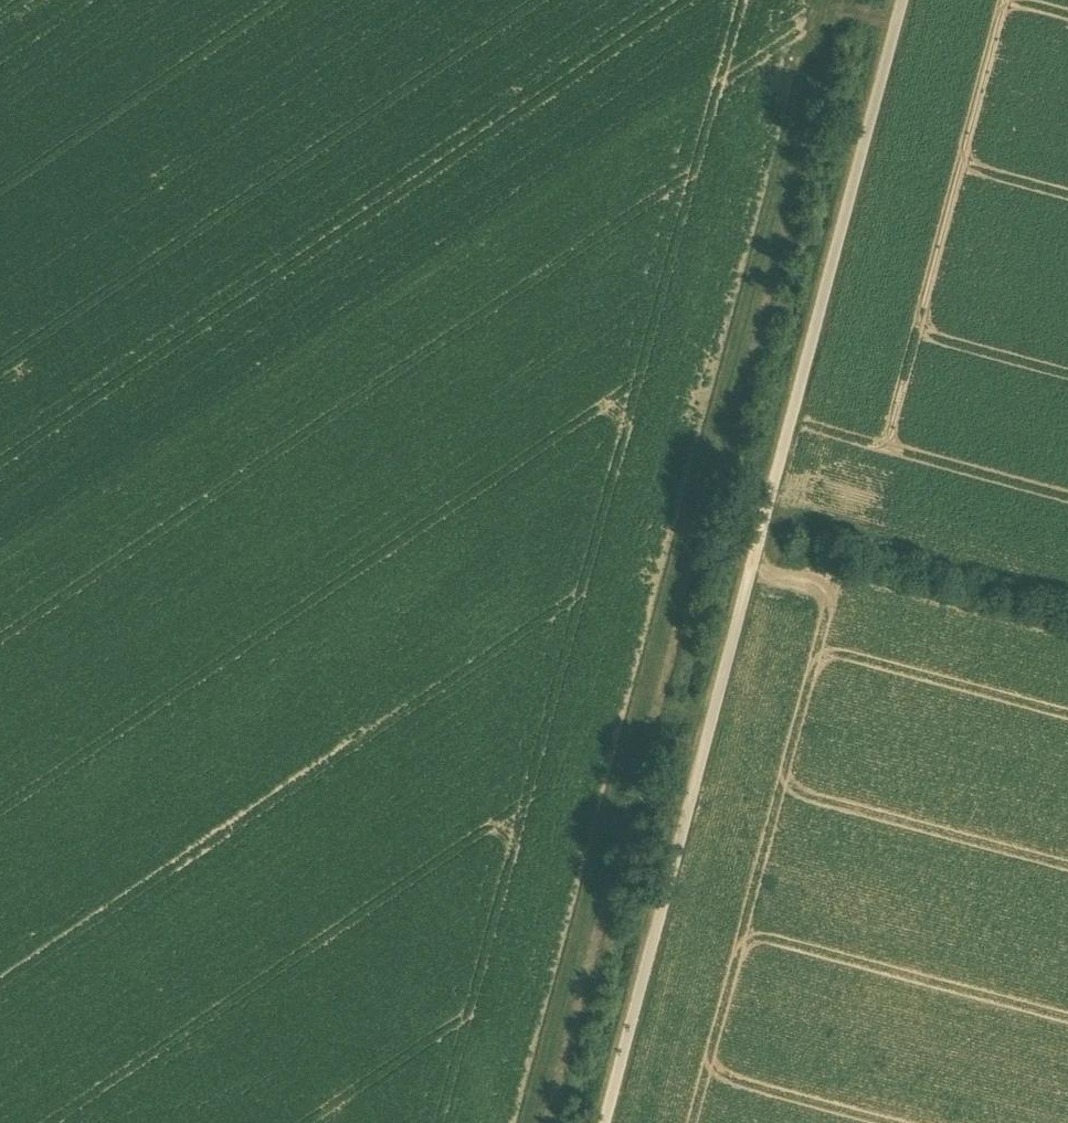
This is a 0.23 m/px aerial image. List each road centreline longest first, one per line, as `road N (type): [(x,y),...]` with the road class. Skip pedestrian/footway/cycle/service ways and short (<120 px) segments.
road 1 (track): [(603,1122),(902,0)]

